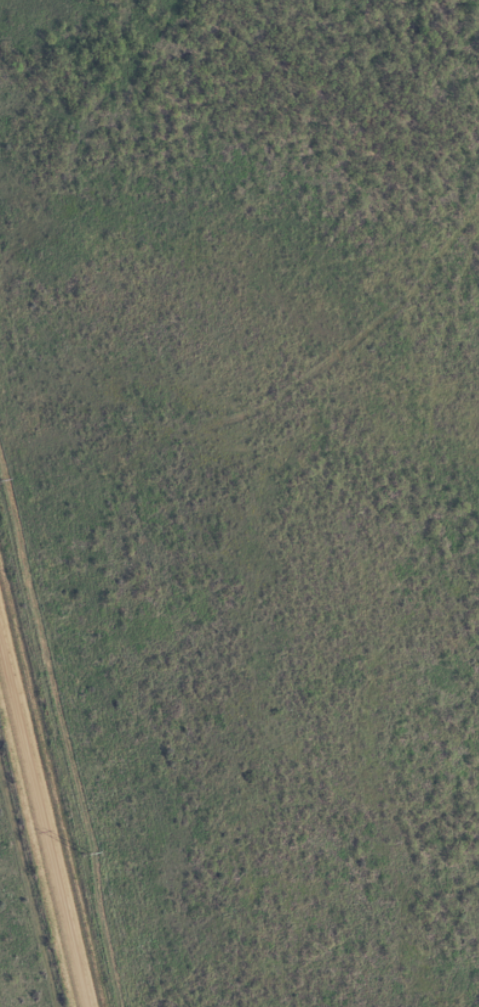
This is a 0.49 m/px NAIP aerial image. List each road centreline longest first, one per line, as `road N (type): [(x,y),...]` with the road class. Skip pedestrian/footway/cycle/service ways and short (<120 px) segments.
road 1 (residential): [(52,1006),(0,790)]

